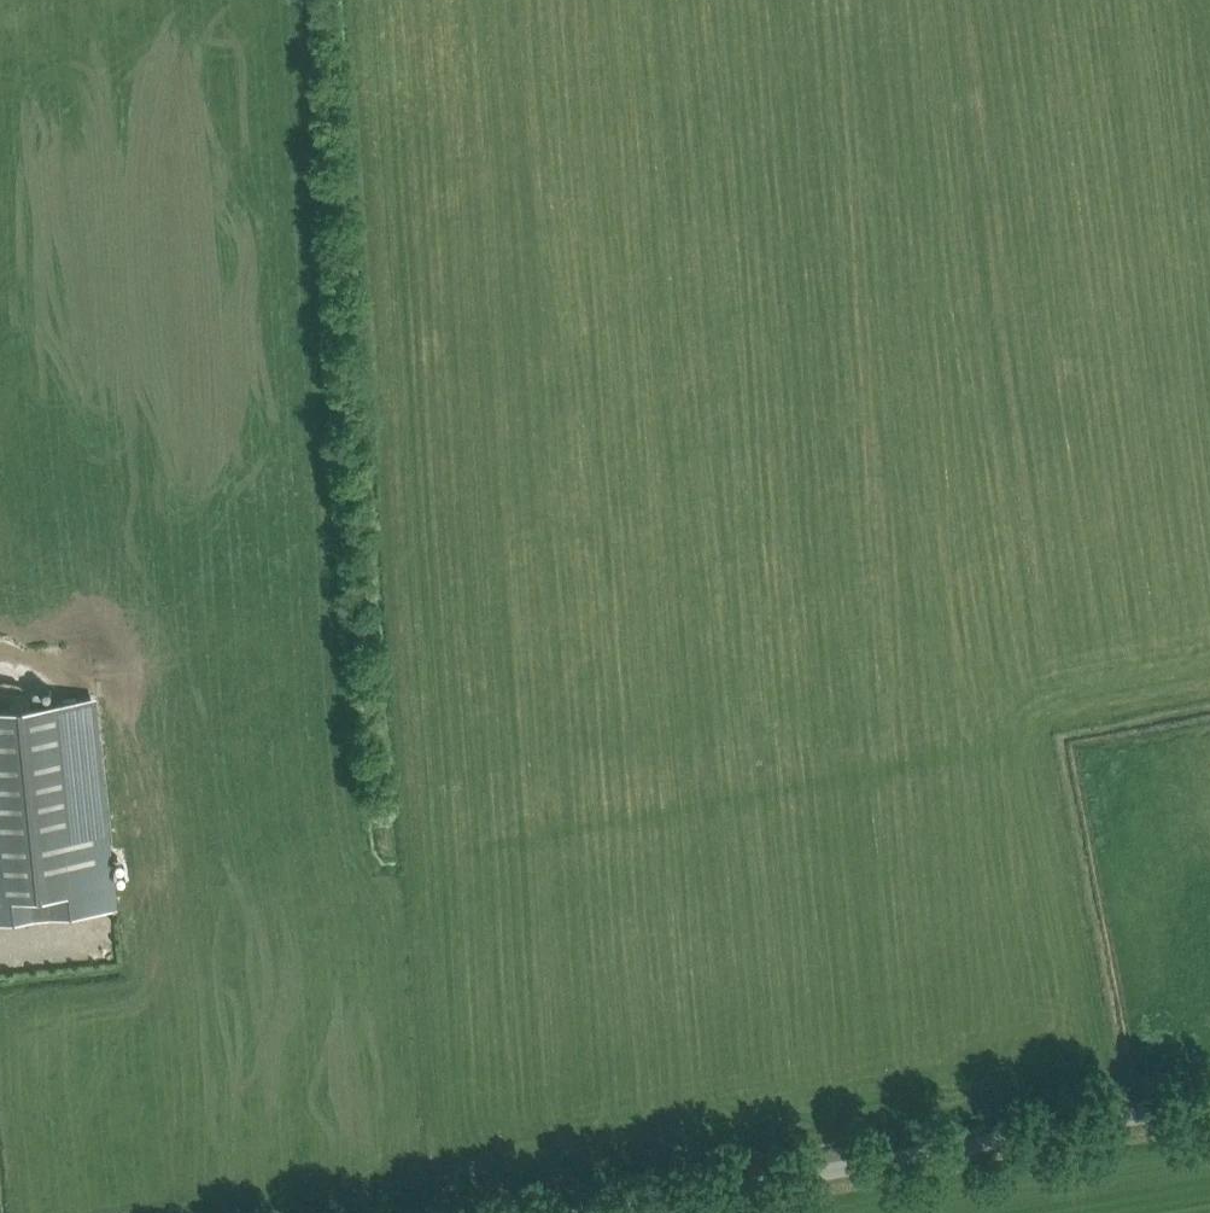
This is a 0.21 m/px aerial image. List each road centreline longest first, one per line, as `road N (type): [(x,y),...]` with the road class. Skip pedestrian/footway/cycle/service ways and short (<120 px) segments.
road 1 (unclassified): [(593,1212),(1209,1103)]

